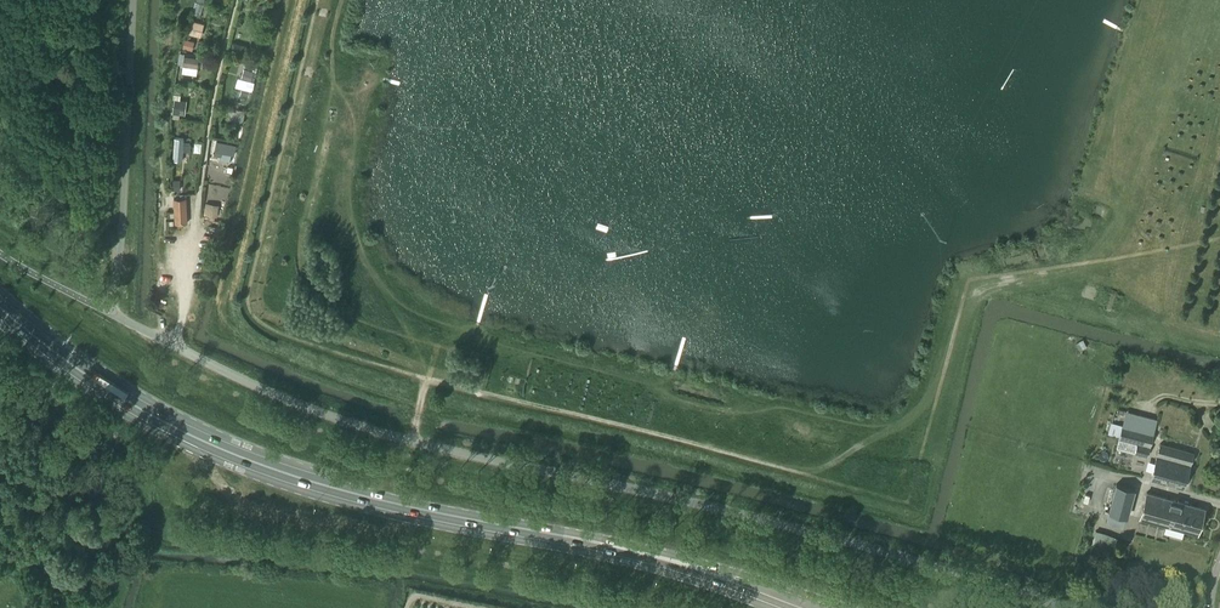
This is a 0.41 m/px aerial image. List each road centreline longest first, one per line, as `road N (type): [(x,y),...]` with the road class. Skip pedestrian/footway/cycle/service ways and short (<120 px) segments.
road 1 (unclassified): [(1061,607),(700,510),(411,443),(303,410),(150,334)]
road 2 (secondary): [(832,607),(699,567),(296,485),(133,412),(0,309)]

